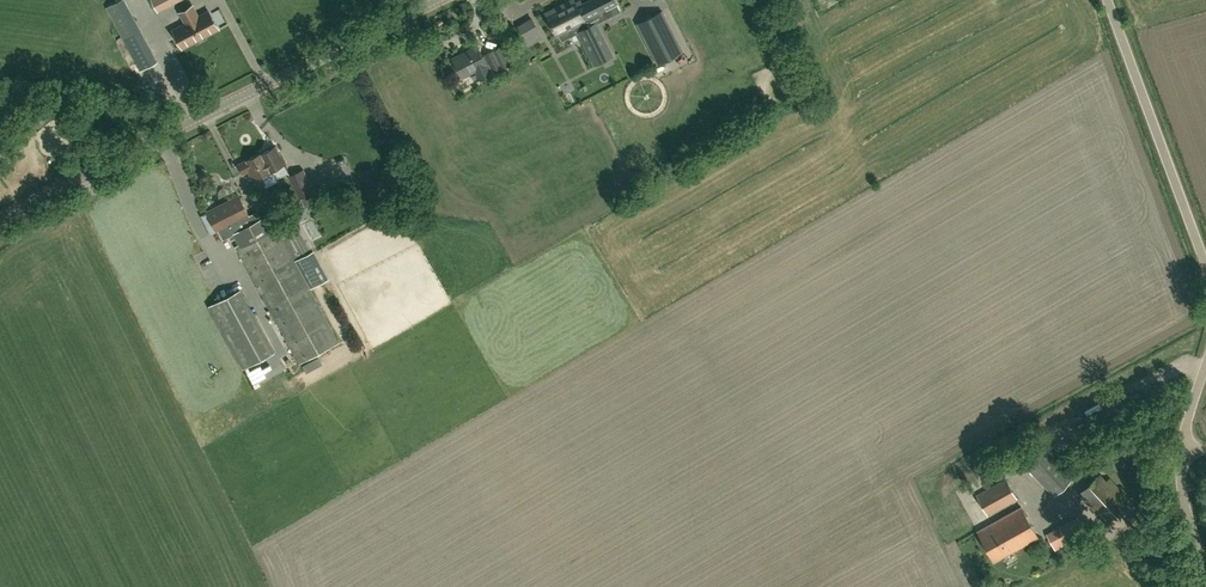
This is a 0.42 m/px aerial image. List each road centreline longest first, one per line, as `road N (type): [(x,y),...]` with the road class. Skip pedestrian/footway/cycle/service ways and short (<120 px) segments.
road 1 (tertiary): [(0,223),(437,0)]
road 2 (unclassified): [(1205,262),(1108,0)]
road 3 (unclassified): [(1205,574),(1182,487),(1182,449)]

